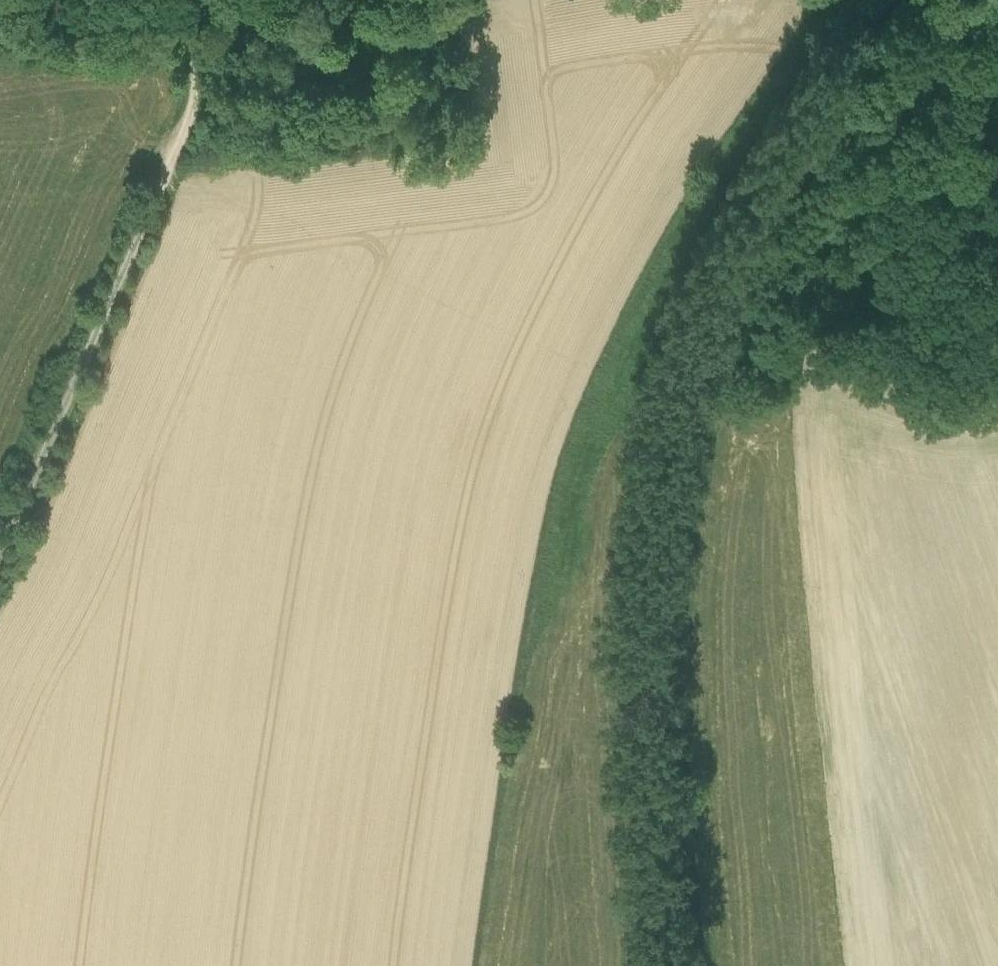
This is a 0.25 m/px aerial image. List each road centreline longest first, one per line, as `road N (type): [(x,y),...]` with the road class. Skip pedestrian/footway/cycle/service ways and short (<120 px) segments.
road 1 (track): [(0,544),(192,111),(196,61),(177,0)]

